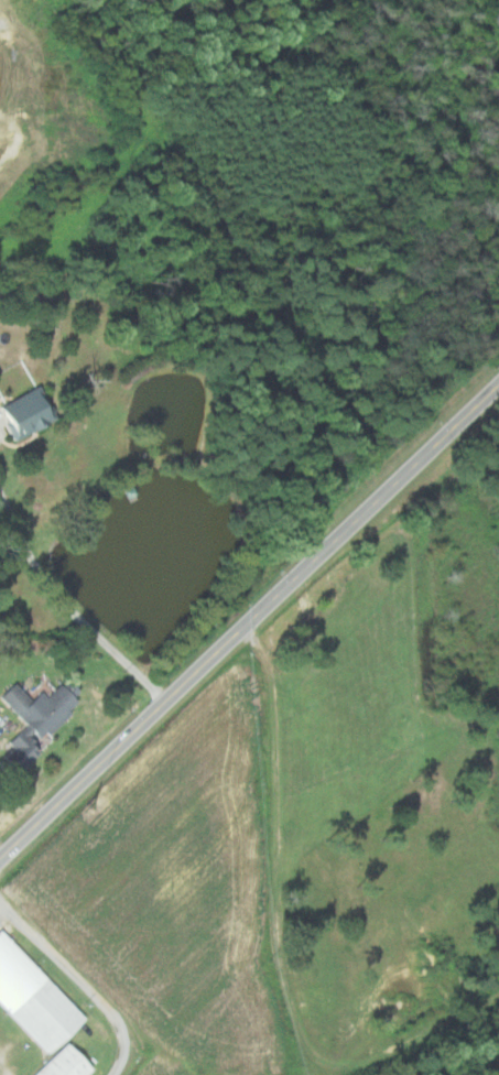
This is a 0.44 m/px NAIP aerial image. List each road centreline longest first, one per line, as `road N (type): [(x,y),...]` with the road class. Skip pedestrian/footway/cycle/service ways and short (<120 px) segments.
road 1 (primary): [(0,867),(498,384)]
road 2 (residential): [(124,1042),(111,1010),(0,899)]

